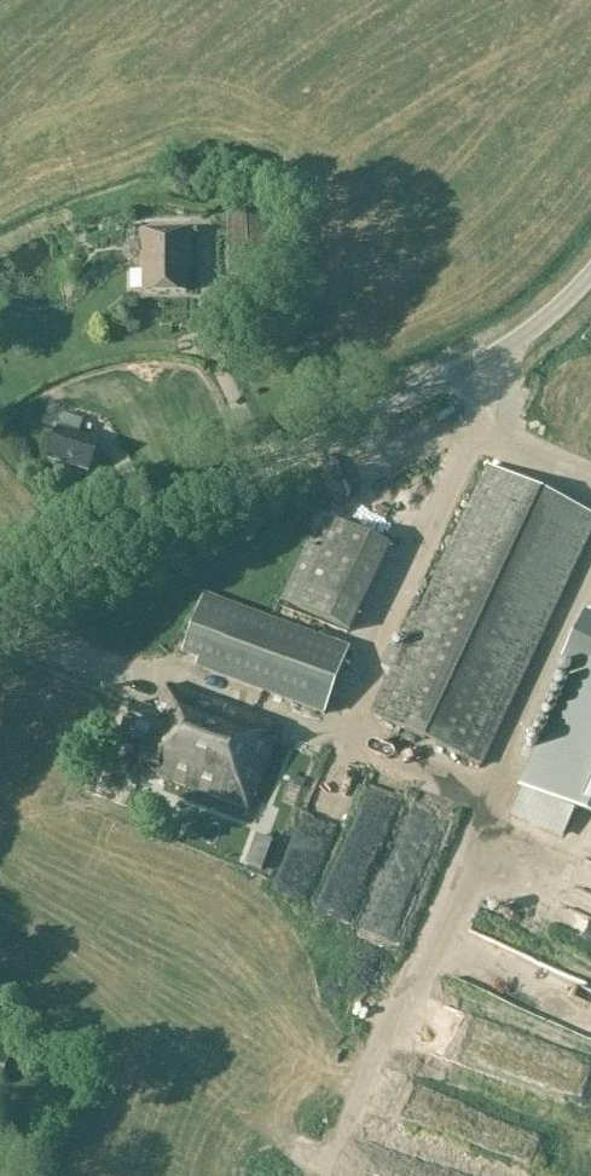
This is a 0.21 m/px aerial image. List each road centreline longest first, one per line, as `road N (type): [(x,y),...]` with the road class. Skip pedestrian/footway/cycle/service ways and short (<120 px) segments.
road 1 (tertiary): [(0,627),(138,534),(513,343),(590,275)]

